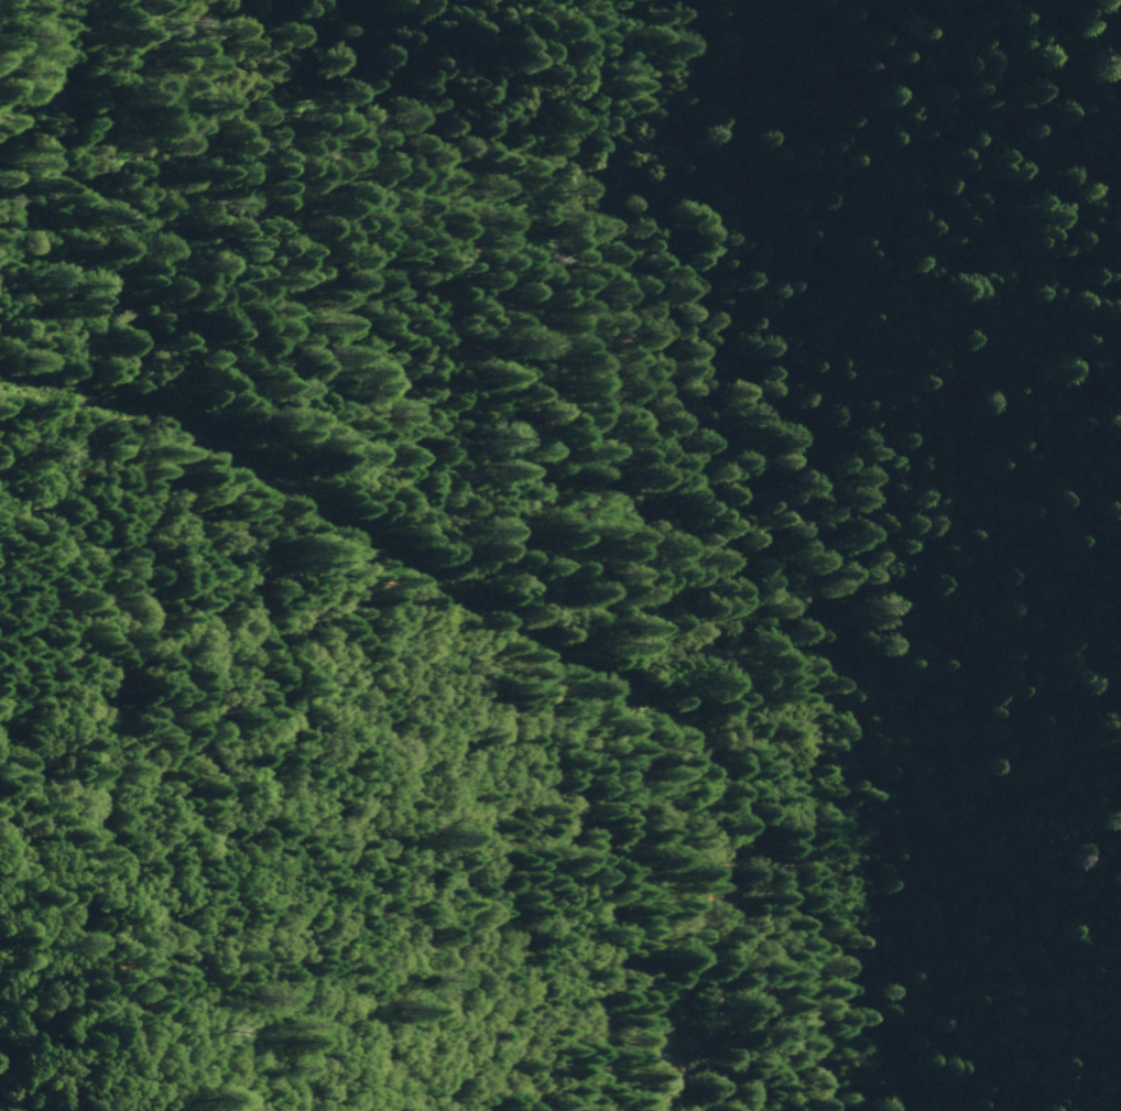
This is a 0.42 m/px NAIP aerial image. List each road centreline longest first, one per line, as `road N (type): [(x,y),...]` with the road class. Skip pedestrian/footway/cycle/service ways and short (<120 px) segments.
road 1 (track): [(678,1092),(697,886),(693,859),(673,747),(581,503),(515,400),(388,296),(218,205),(194,108),(145,113),(73,193),(188,393),(188,527),(157,576),(128,770),(36,982),(0,993)]

